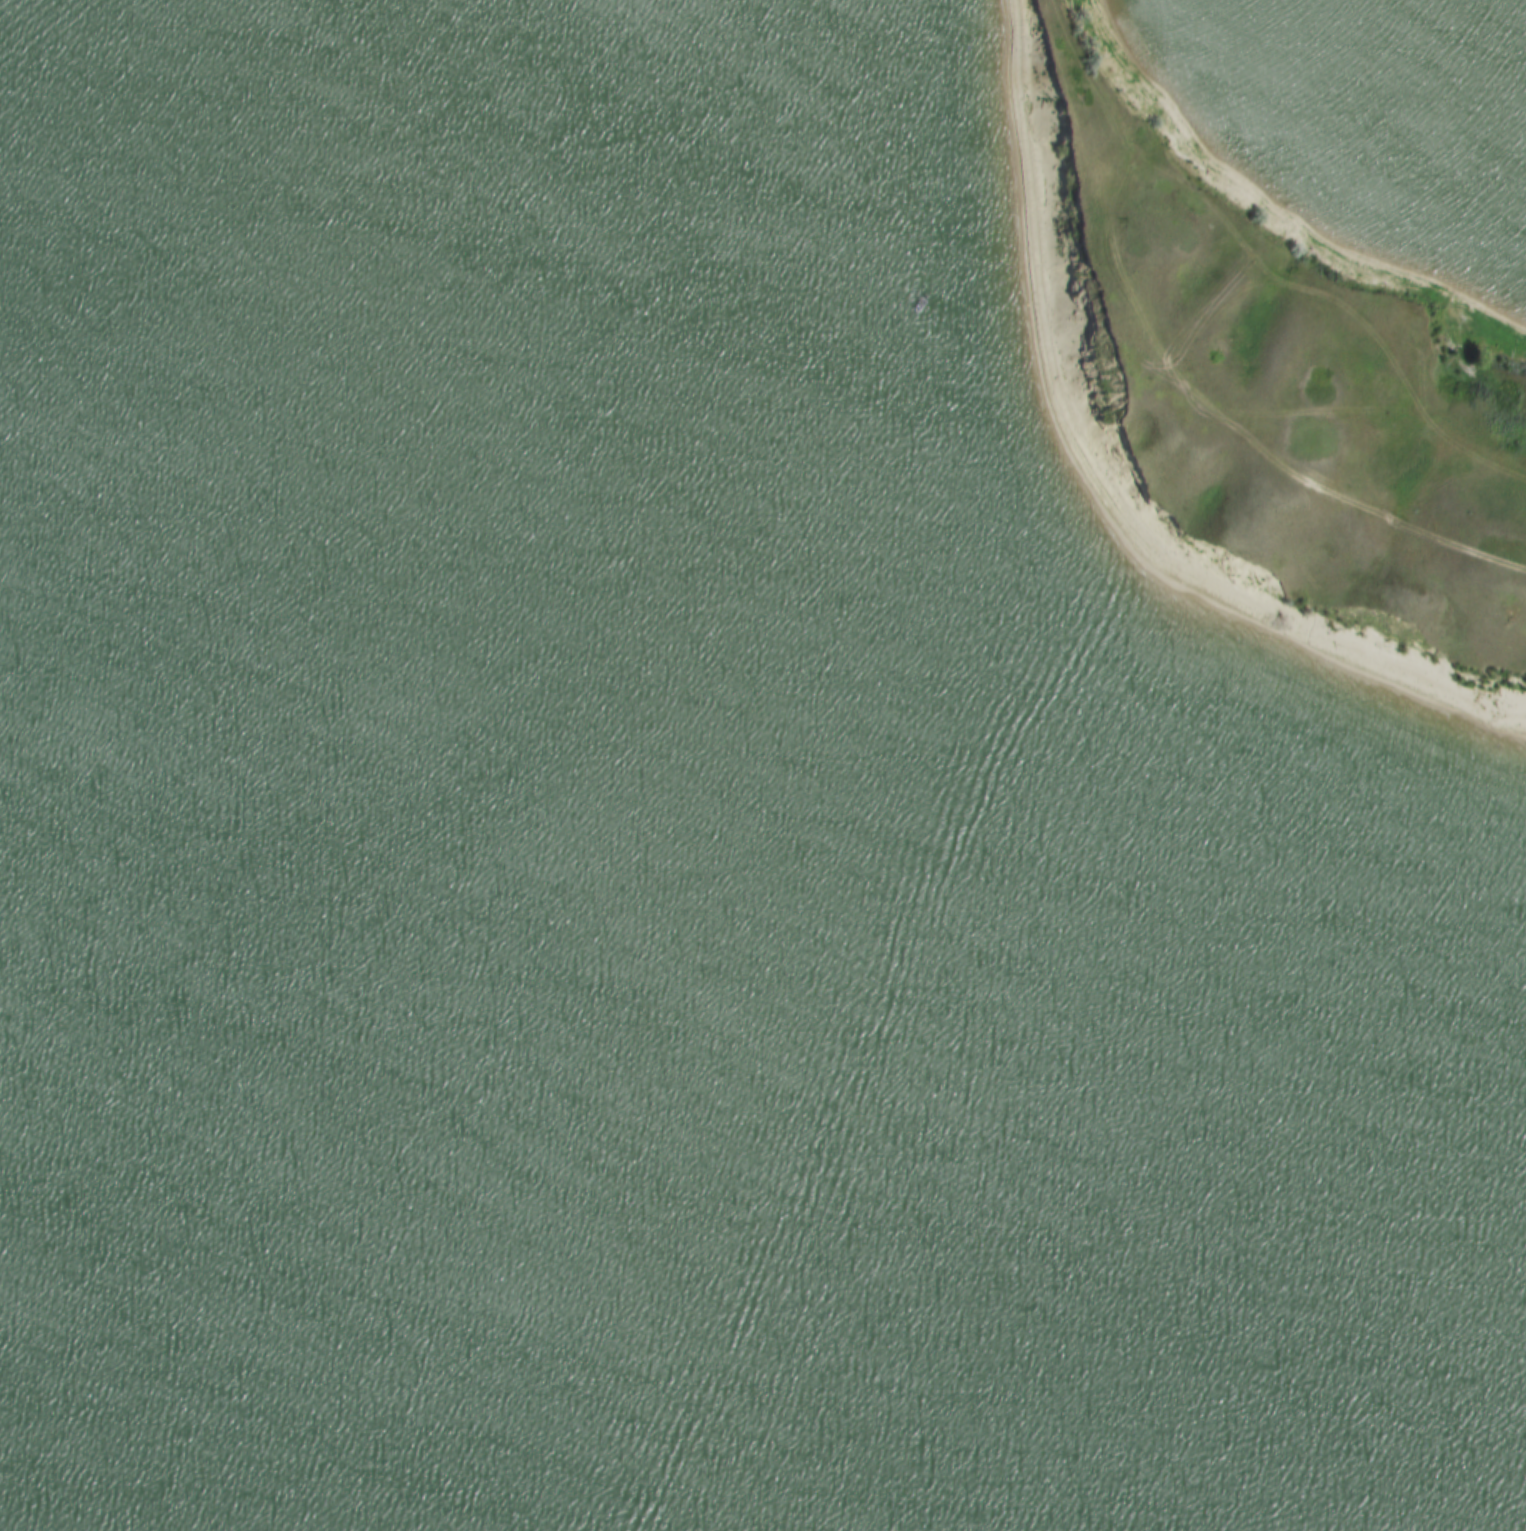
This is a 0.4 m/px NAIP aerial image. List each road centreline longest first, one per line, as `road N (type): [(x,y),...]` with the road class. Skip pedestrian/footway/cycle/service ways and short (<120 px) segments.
road 1 (track): [(1525,578),(1474,564),(1309,490),(1197,407),(1118,294),(1100,247),(1104,214),(1131,154),(1077,42)]

